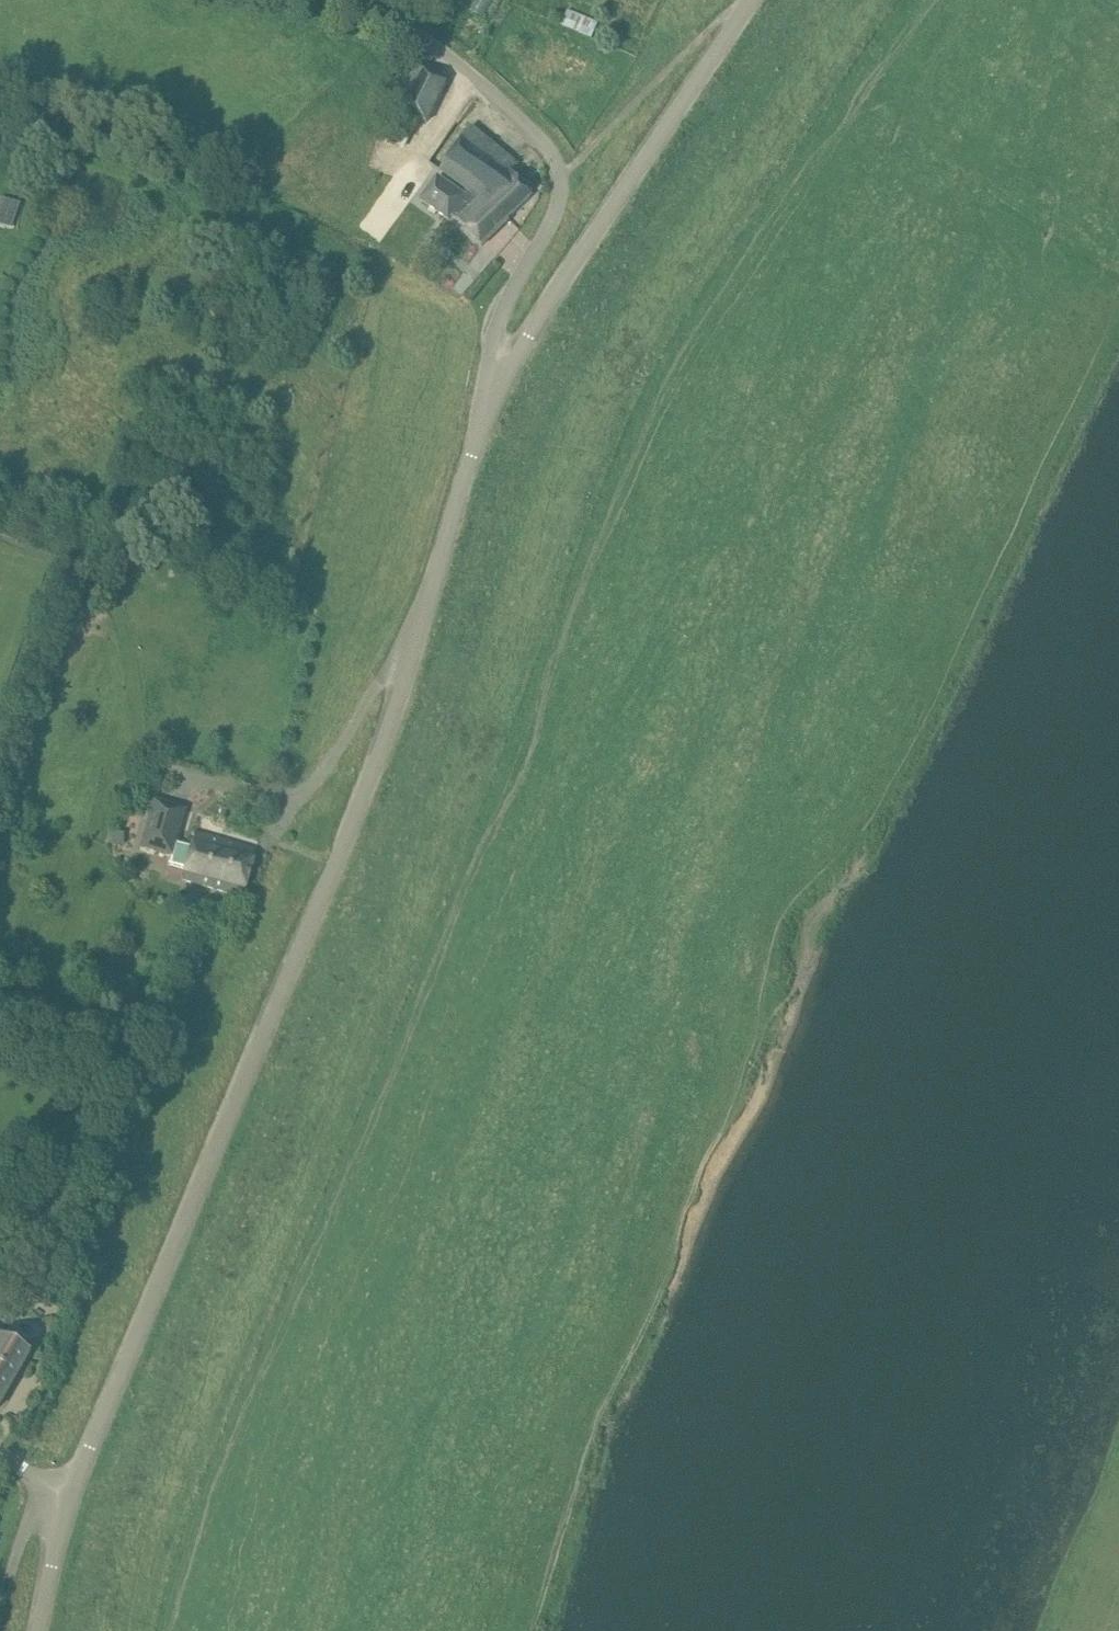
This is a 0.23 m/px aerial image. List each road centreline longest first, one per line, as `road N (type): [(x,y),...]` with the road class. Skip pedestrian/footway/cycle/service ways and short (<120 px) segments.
road 1 (unclassified): [(69,1498),(357,812),(484,416)]
road 2 (unclassified): [(484,416),(497,328),(561,195),(554,155),(427,38),(342,0)]
road 3 (unclassified): [(484,416),(559,285),(751,0)]
road 4 (unclassified): [(39,1630),(69,1498)]

